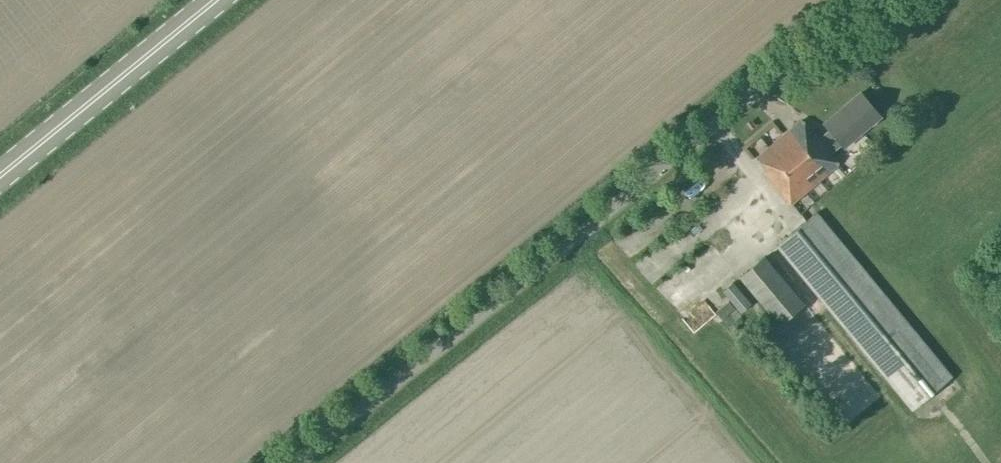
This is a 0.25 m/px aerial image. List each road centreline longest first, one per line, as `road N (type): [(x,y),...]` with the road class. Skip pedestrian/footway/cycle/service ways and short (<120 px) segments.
road 1 (unclassified): [(296,462),(867,0)]
road 2 (tertiary): [(0,174),(213,0)]

